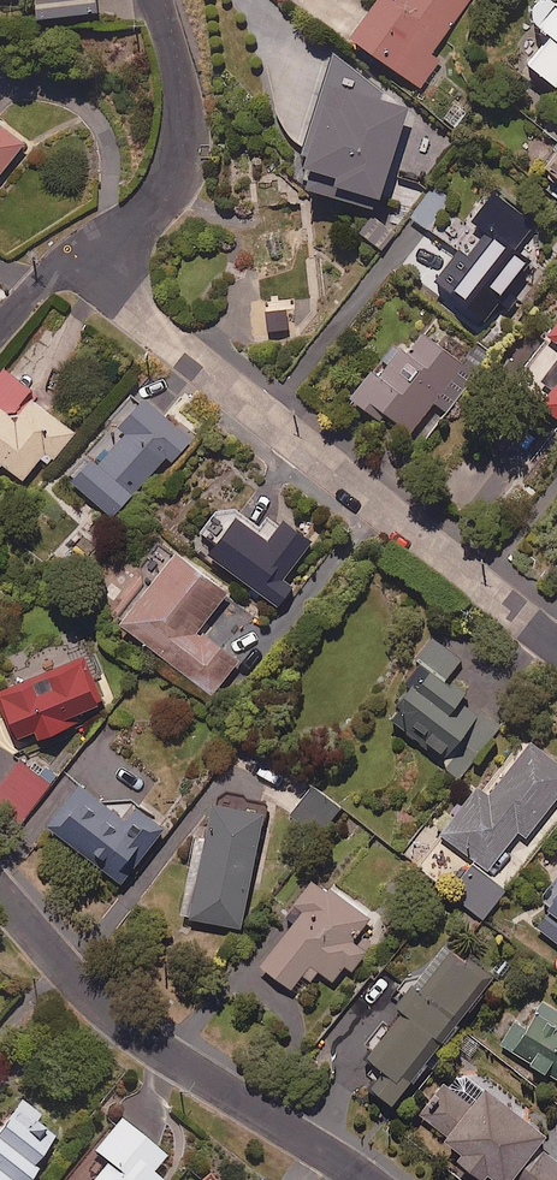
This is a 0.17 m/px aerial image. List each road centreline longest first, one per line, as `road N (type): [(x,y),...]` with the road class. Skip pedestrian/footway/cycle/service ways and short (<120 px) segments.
road 1 (residential): [(67,260),(556,645)]
road 2 (residential): [(0,896),(123,1025),(368,1179)]
road 3 (residential): [(157,0),(178,76),(183,161),(151,212),(67,260)]

